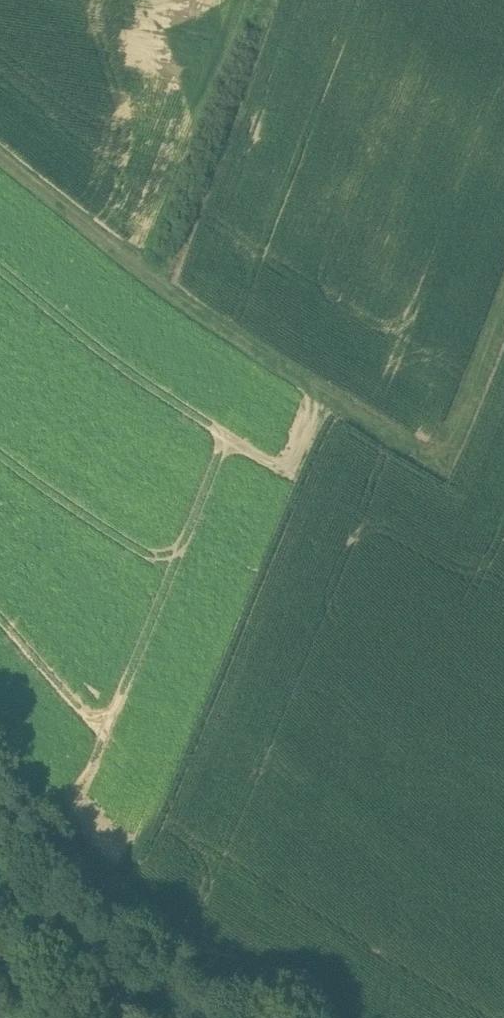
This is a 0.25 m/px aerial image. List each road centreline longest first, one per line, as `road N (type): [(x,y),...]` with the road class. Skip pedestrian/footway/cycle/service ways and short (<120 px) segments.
road 1 (track): [(0,149),(150,268),(424,448),(451,437),(460,421),(503,309)]

